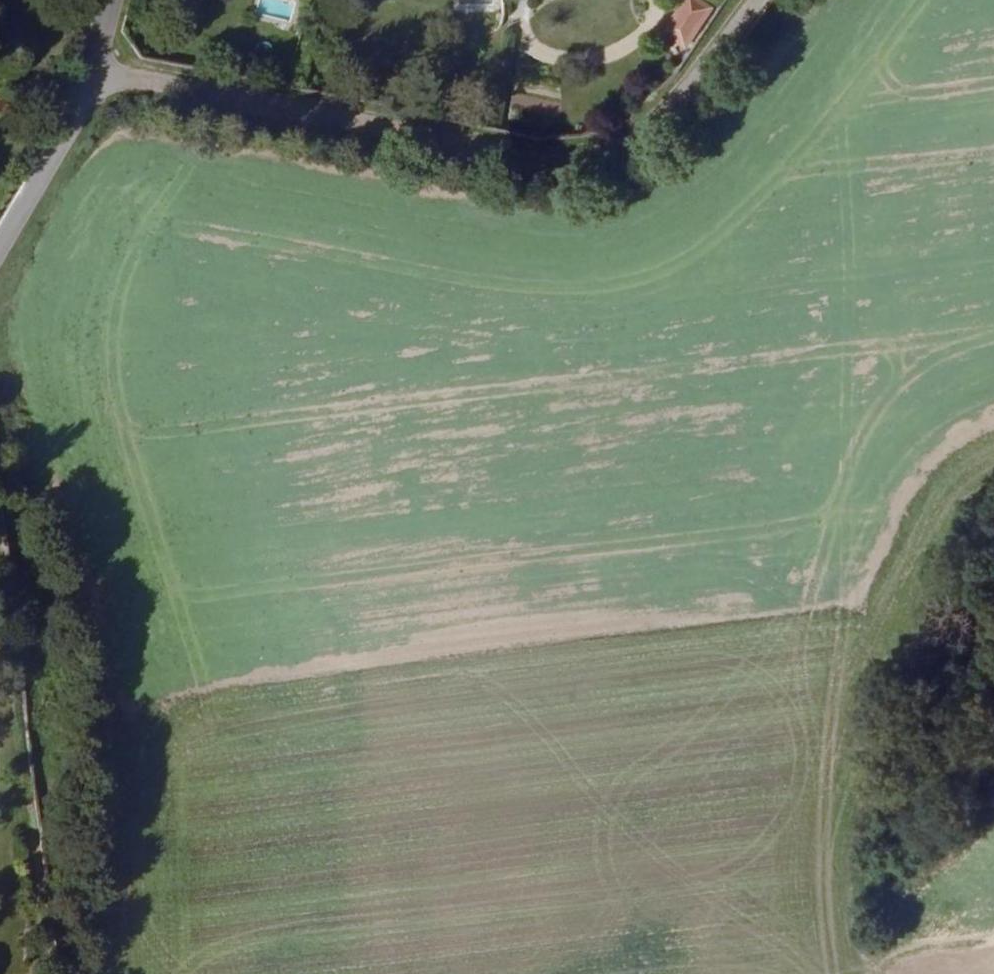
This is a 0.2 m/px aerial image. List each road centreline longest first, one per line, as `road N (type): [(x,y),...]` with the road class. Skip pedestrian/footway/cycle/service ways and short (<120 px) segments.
road 1 (residential): [(754,0),(655,127),(607,149),(556,155),(98,72)]
road 2 (residential): [(98,72),(0,251)]

